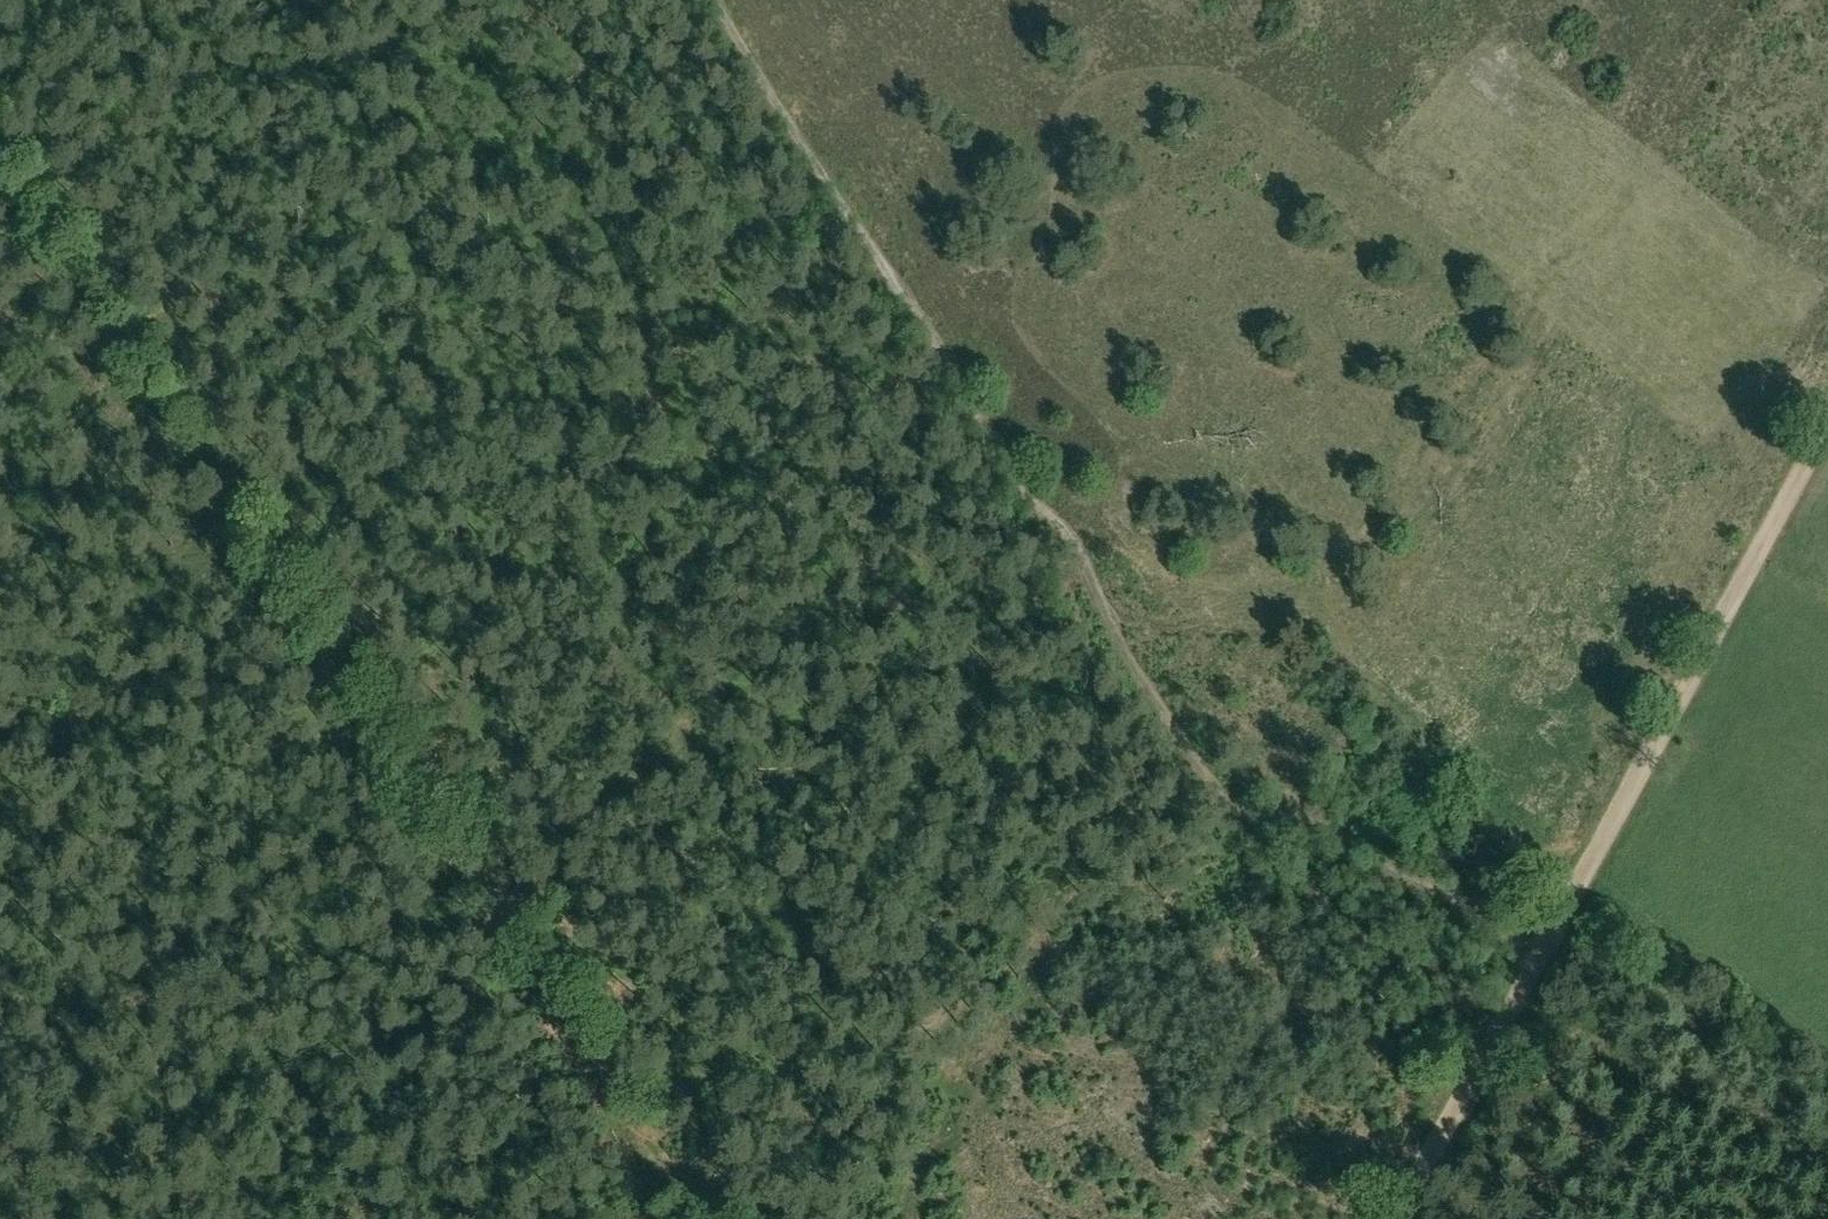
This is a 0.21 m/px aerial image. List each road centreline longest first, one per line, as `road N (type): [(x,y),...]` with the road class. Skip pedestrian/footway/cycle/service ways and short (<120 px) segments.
road 1 (track): [(1827,433),(1399,1218)]
road 2 (track): [(700,0),(1049,528)]

